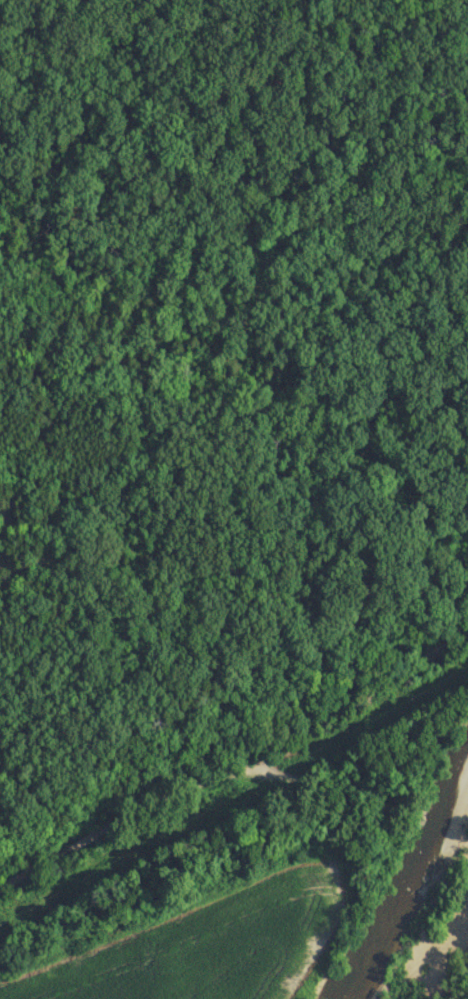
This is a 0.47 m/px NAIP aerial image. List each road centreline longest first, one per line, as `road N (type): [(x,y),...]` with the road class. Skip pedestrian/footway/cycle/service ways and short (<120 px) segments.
road 1 (residential): [(0,887),(157,795),(221,775),(279,769),(416,802)]

